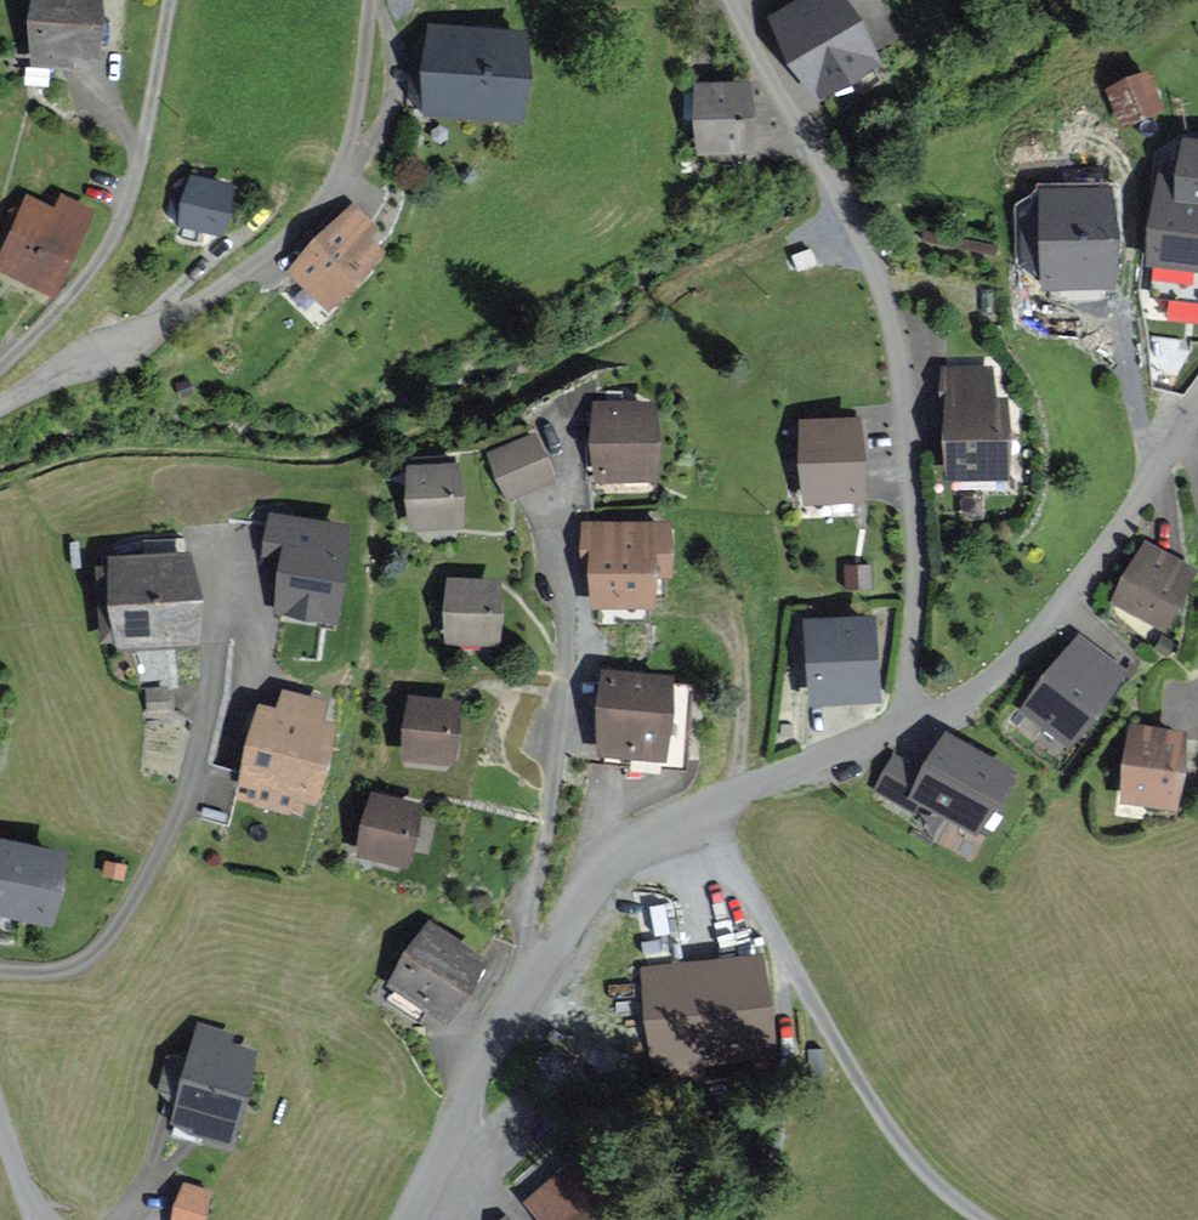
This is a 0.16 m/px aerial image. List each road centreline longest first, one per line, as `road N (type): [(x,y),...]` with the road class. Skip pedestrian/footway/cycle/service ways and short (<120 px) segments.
road 1 (residential): [(732,2),(847,218),(886,299),(898,349),(919,543),(908,725)]
road 2 (residential): [(0,414),(197,306),(276,252),(333,190),(354,132),(371,0)]
road 3 (residential): [(210,561),(212,701),(182,809),(149,876),(95,960),(69,970),(0,971)]
road 4 (residential): [(983,1219),(921,1167),(889,1123),(698,814)]
road 5 (residential): [(548,522),(571,604),(570,658),(527,984)]
road 6 (unclassified): [(908,725),(968,698),(1014,659),(1197,411)]
road 7 (unclassified): [(408,1219),(495,1034),(527,984)]
road 8 (unclassified): [(527,984),(609,867),(698,814)]
road 9 (unclassified): [(698,814),(908,725)]

